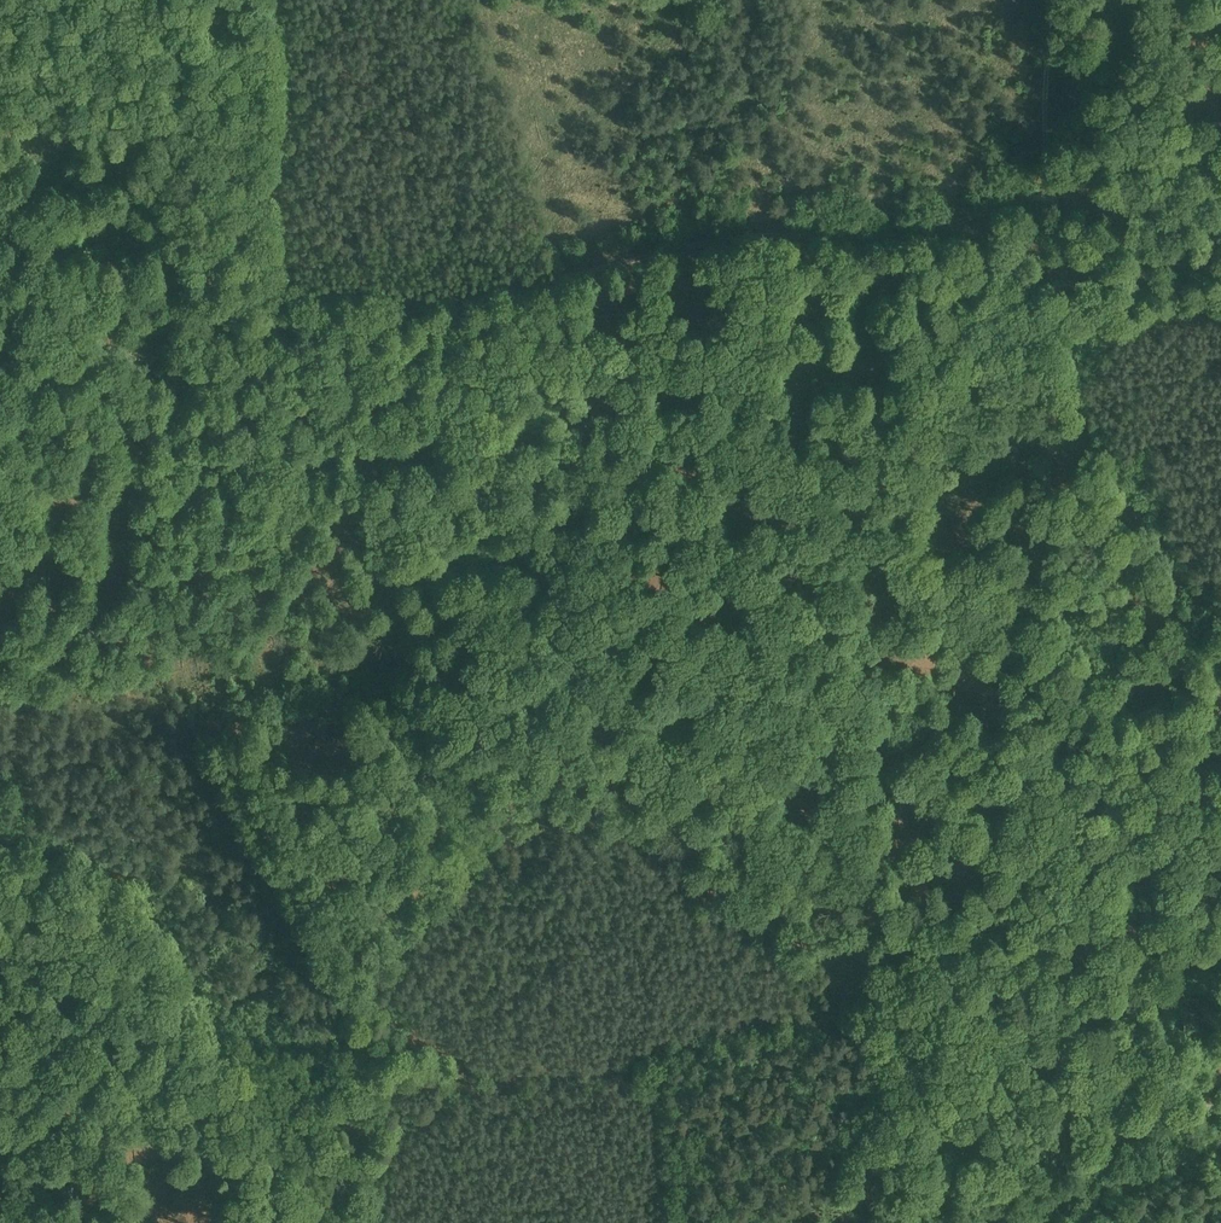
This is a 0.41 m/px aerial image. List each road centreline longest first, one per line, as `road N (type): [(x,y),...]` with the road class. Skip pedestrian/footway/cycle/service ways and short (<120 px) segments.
road 1 (track): [(1052,213),(926,238),(798,233),(727,242),(459,303),(370,307),(88,276),(0,280)]
road 2 (track): [(1051,0),(1052,213),(1075,367),(1099,458),(1220,638)]
road 3 (track): [(883,1222),(1192,1114)]

